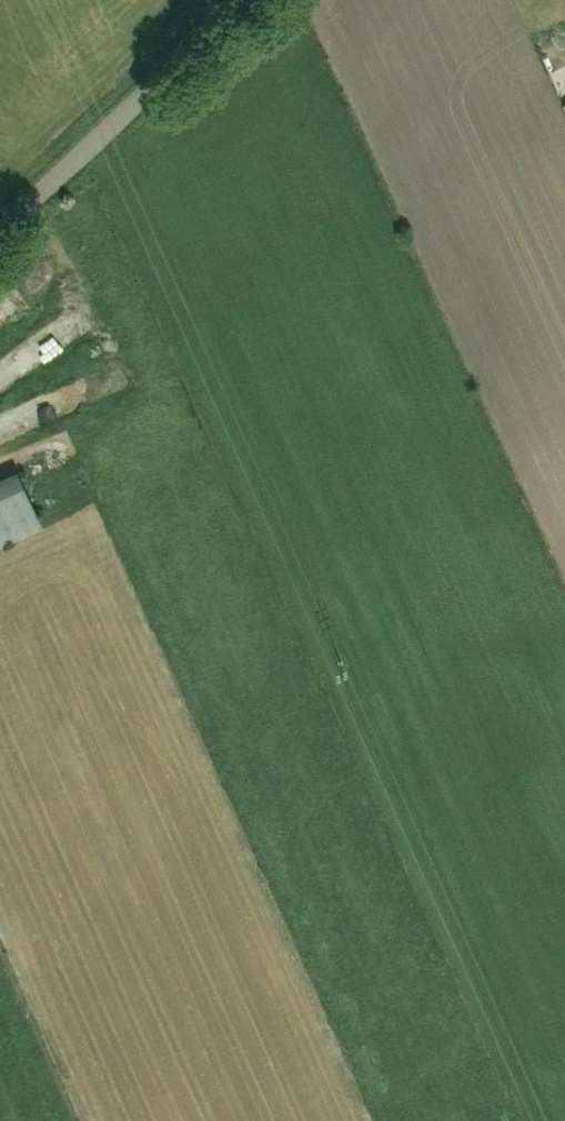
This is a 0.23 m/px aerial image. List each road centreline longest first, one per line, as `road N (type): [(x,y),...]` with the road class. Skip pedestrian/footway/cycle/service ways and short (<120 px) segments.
road 1 (unclassified): [(0,231),(248,0)]

